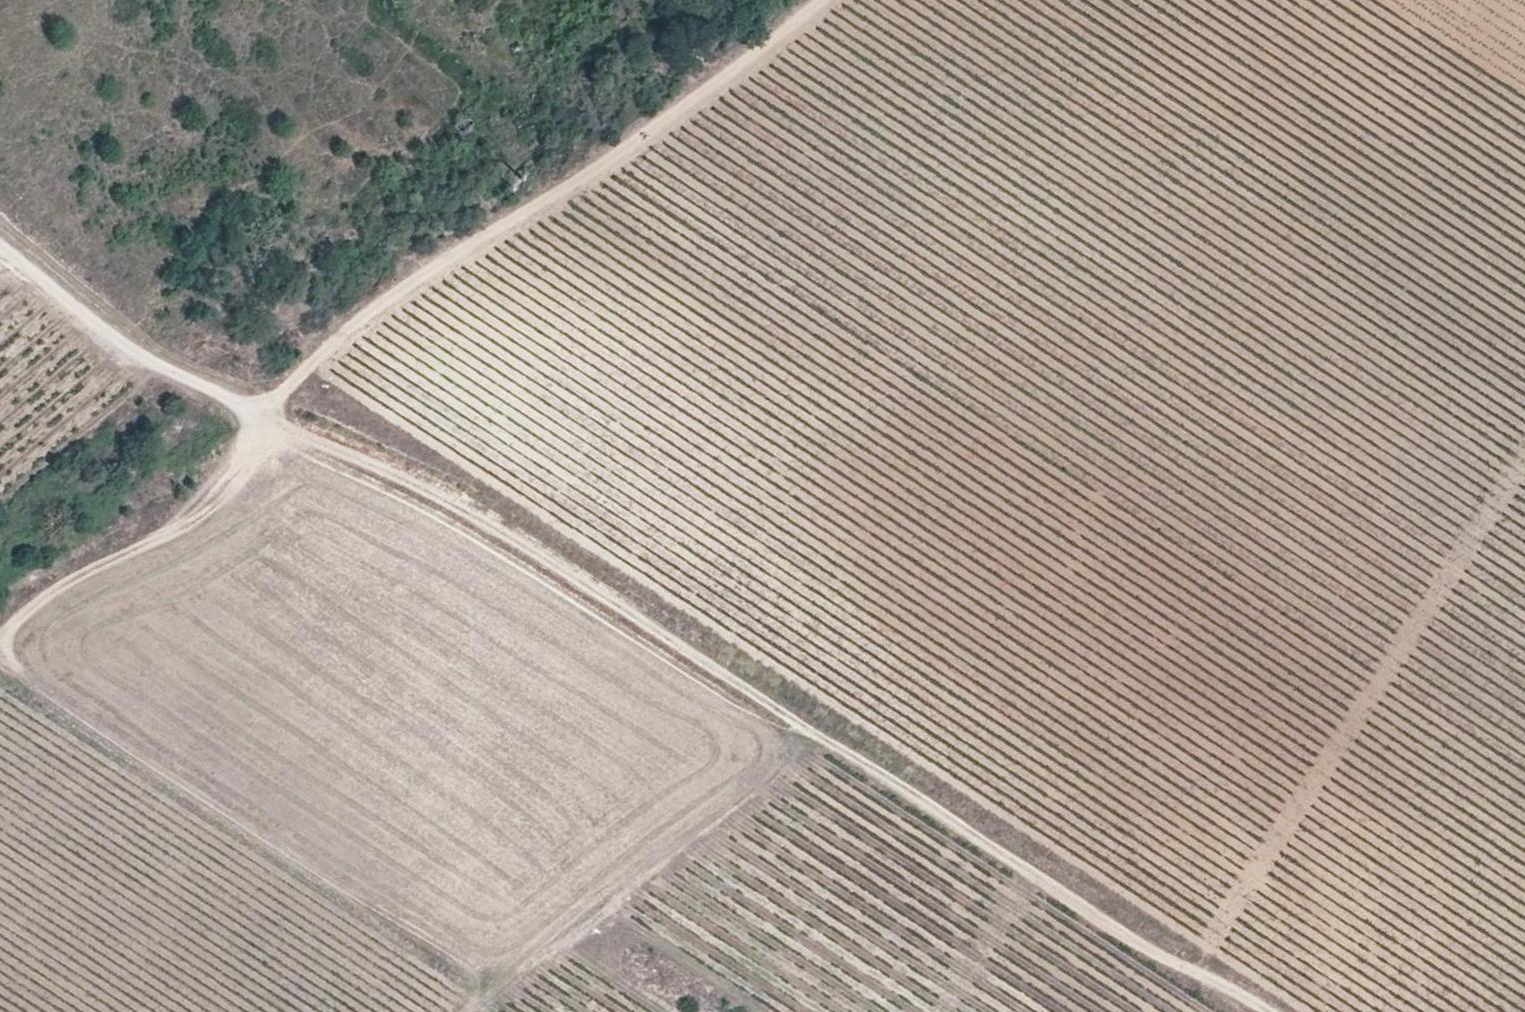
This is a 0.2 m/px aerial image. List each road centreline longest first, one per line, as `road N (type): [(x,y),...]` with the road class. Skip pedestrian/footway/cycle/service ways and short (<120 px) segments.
road 1 (track): [(1263,1011),(1132,942),(485,521),(259,411)]
road 2 (track): [(817,0),(380,302),(259,411),(0,601)]
road 3 (track): [(0,258),(135,358),(259,411)]

